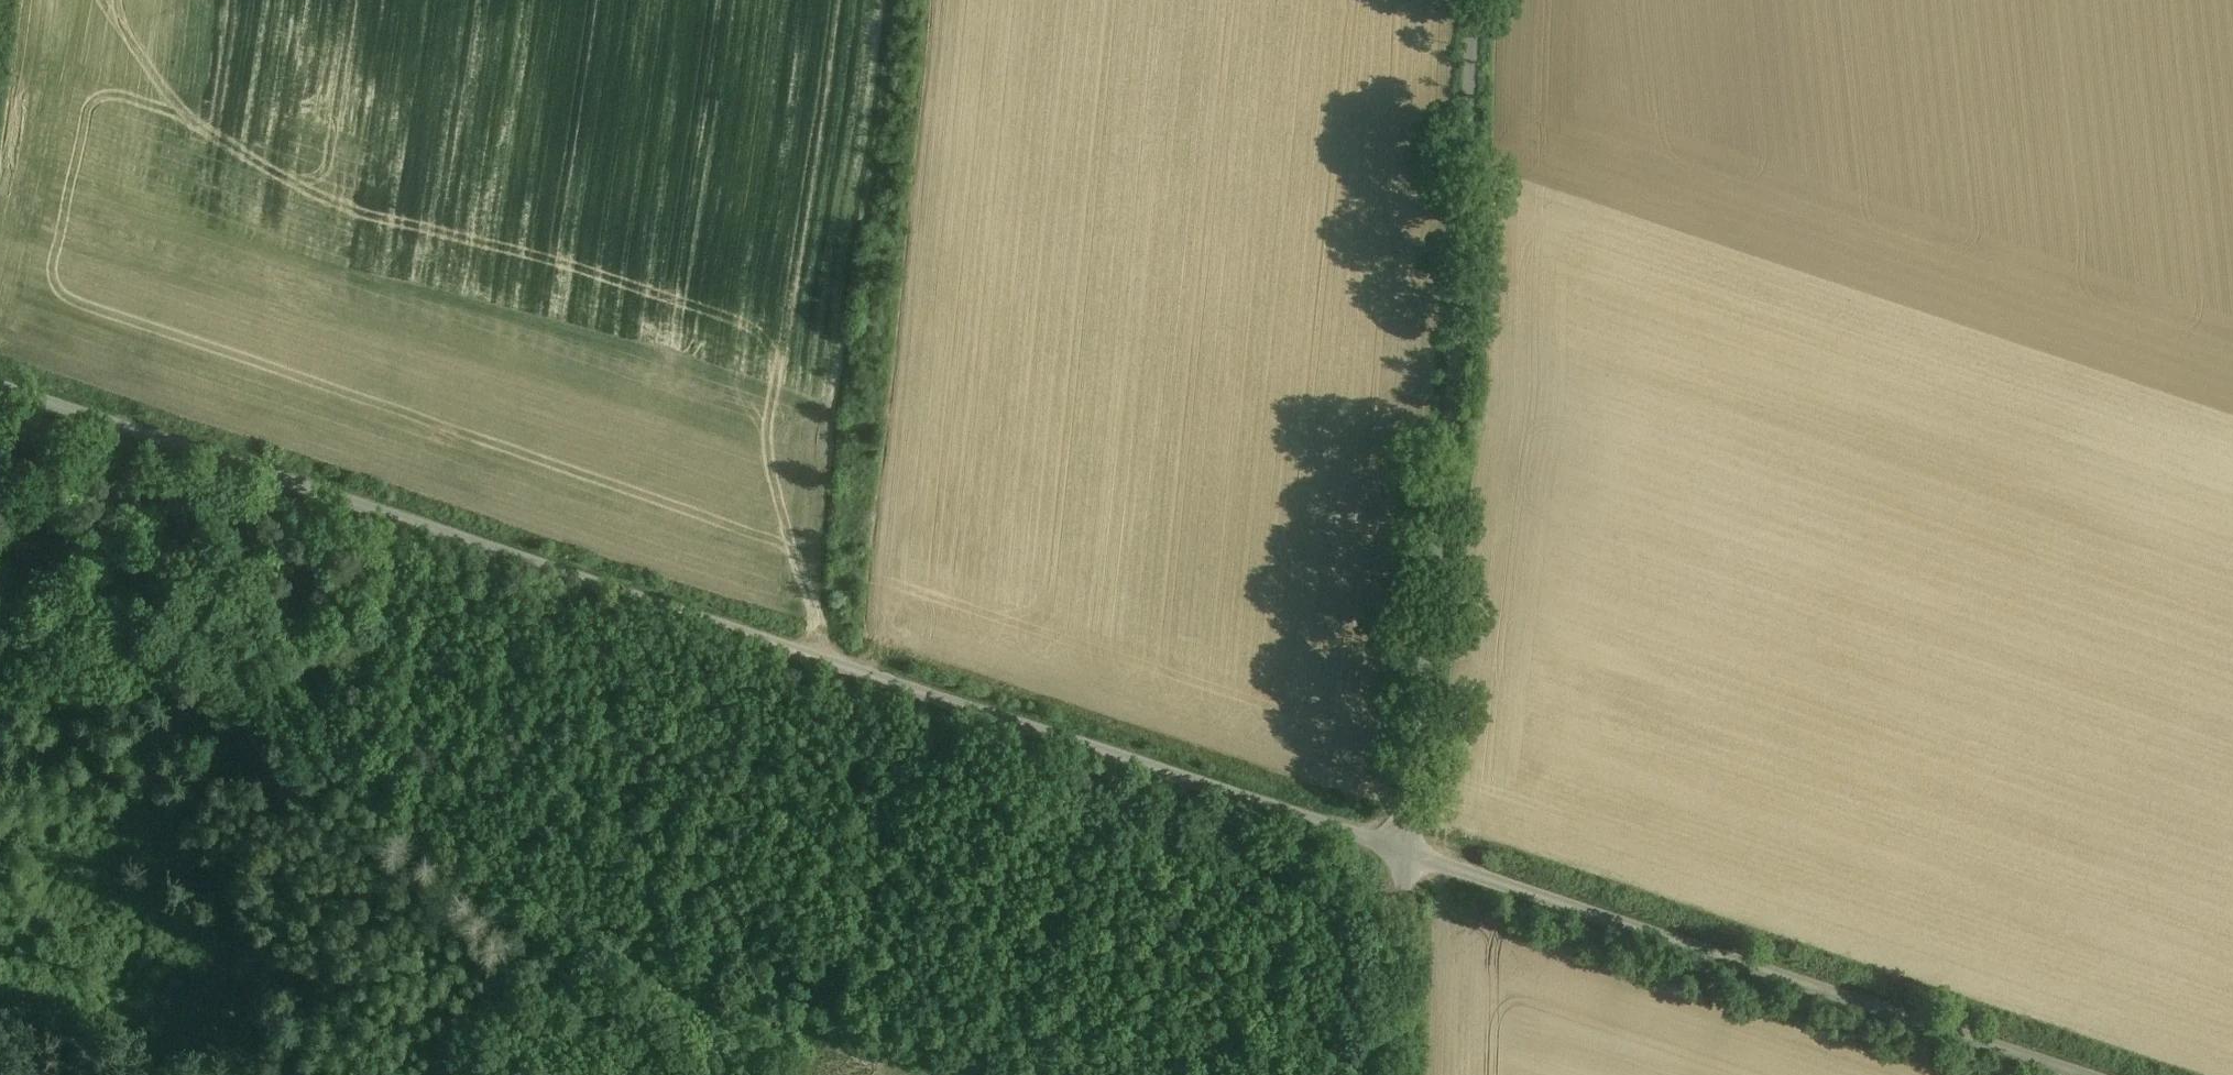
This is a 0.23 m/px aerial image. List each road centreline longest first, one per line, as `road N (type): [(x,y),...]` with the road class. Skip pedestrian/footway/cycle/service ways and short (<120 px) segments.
road 1 (unclassified): [(0,376),(1404,852)]
road 2 (unclassified): [(1473,0),(1458,340),(1404,852)]
road 3 (unclassified): [(1404,852),(2086,1074)]
road 4 (unclassified): [(1404,852),(1403,1074)]

